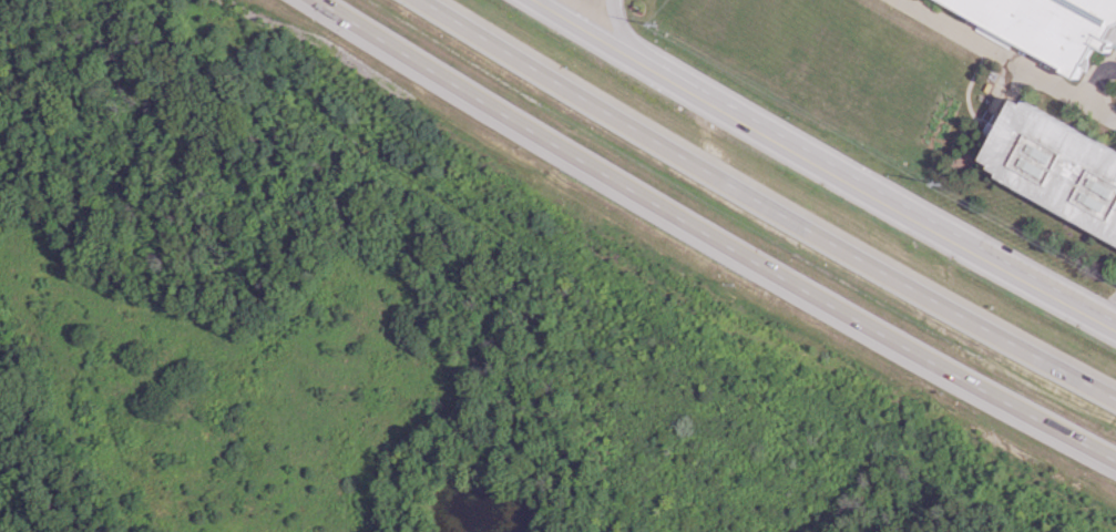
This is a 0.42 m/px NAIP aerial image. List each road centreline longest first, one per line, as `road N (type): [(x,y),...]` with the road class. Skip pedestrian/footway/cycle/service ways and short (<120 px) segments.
road 1 (motorway): [(317,0),(953,374)]
road 2 (tertiary): [(1115,330),(534,0)]
road 3 (motorway): [(982,326),(421,0)]
road 4 (motorway): [(953,374),(1115,461)]
road 5 (motorway): [(1115,398),(982,326)]

